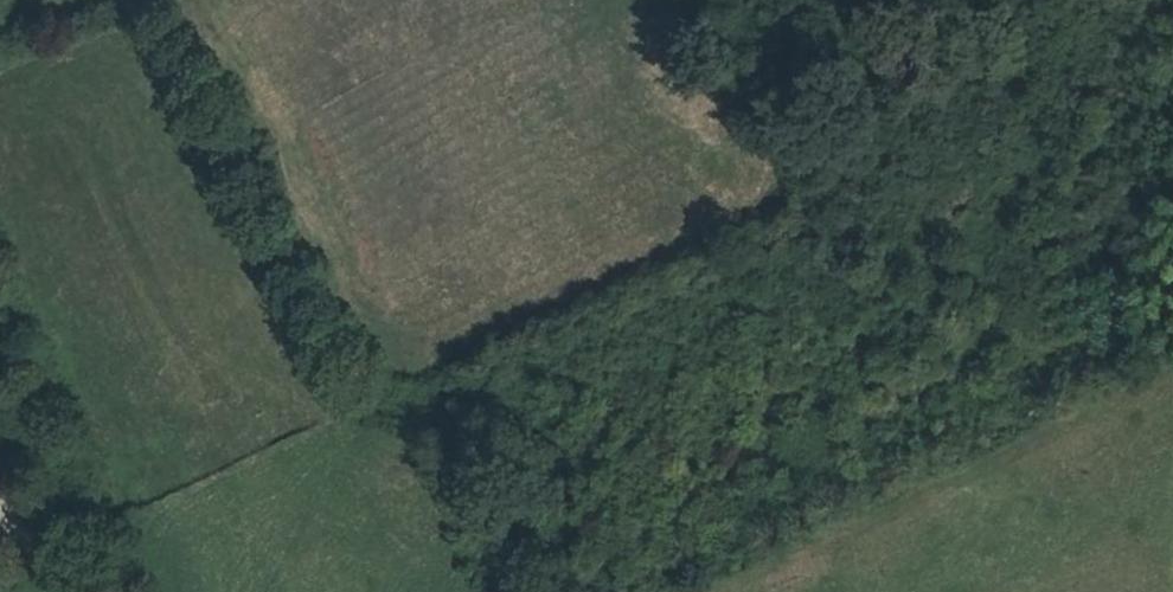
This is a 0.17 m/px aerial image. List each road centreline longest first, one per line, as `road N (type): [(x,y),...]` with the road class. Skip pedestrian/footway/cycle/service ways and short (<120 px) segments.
road 1 (track): [(0,497),(76,591)]

